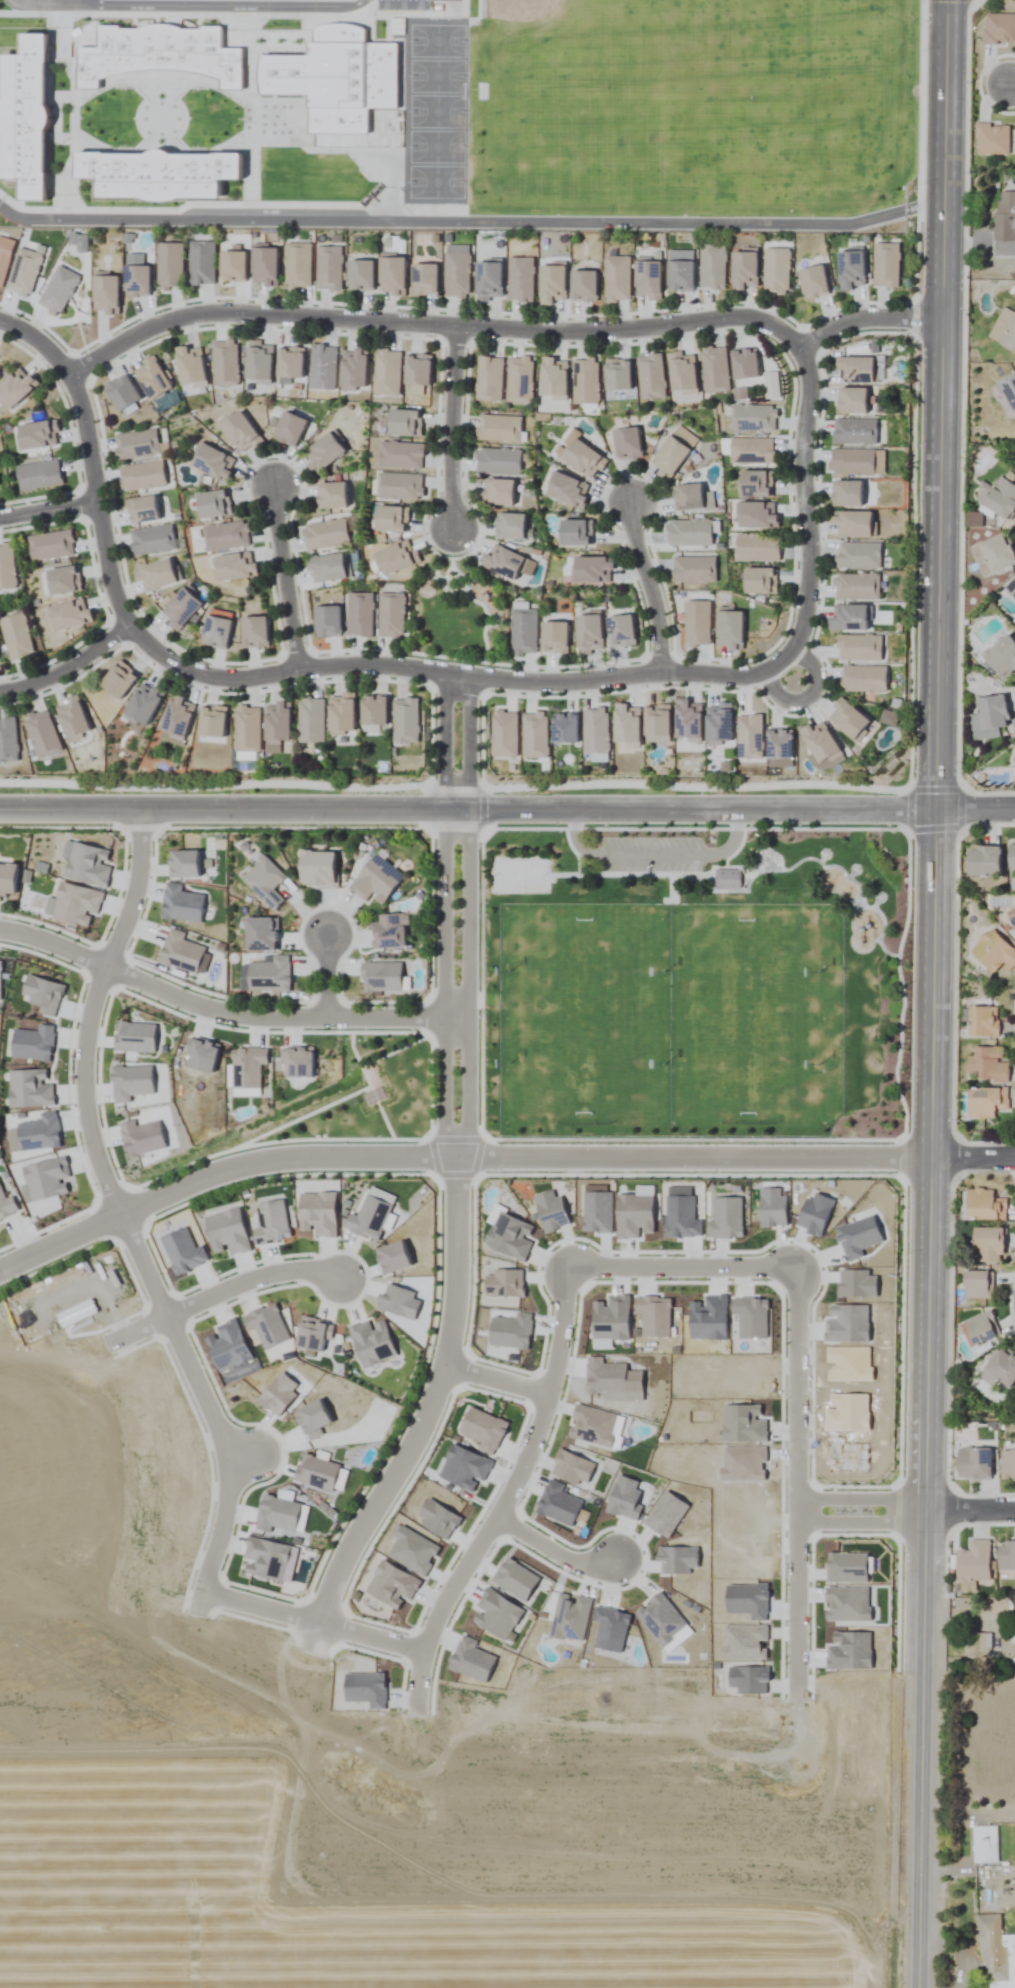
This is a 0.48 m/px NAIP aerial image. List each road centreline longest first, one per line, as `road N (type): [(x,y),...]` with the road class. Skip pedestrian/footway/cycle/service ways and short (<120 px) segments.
road 1 (tertiary): [(933,1157),(950,0)]
road 2 (residential): [(0,812),(938,811)]
road 3 (residential): [(72,372),(195,315),(598,334),(743,319),(770,323),(805,347),(821,333),(858,323),(945,321)]
road 4 (residential): [(199,1614),(237,1460),(87,1126),(87,1040),(105,965),(137,890),(140,810)]
road 5 (tertiary): [(920,1987),(933,1157)]
road 6 (residential): [(321,1625),(417,1655),(532,1445),(554,1384),(566,1284),(581,1266),(787,1270),(796,1278)]
road 7 (residential): [(780,661),(734,677),(664,671),(558,684),(371,665),(210,678),(177,667),(129,629)]
road 8 (residential): [(312,1653),(346,1550),(440,1382),(452,1330),(456,1158)]
road 9 (residential): [(0,1271),(264,1162),(504,1158)]
road 10 (track): [(504,1158),(933,1157)]
road 11 (residential): [(796,1278),(793,1693)]
road 12 (residential): [(470,1020),(253,1017),(194,1005),(105,965)]
road 13 (residential): [(0,323),(72,372),(103,549),(129,629)]
road 14 (residential): [(445,809),(444,1158)]
road 15 (residential): [(469,810),(470,1158)]
road 16 (residential): [(805,347),(807,581),(803,622),(780,661)]
road 17 (residential): [(453,535),(458,329)]
road 18 (residential): [(270,487),(300,672)]
road 19 (residential): [(341,1280),(276,1274),(170,1317)]
road 20 (residential): [(628,502),(664,671)]
road 21 (residential): [(0,693),(59,673),(129,629)]
road 22 (residential): [(928,1502),(794,1503)]
road 23 (residential): [(794,1527),(927,1525)]
road 24 (residential): [(459,677),(460,809)]
road 25 (residential): [(493,1523),(587,1561),(615,1563)]
road 26 (residential): [(321,1625),(204,1594)]
road 27 (residential): [(788,654),(814,668),(810,693),(785,699),(771,683),(771,668)]

